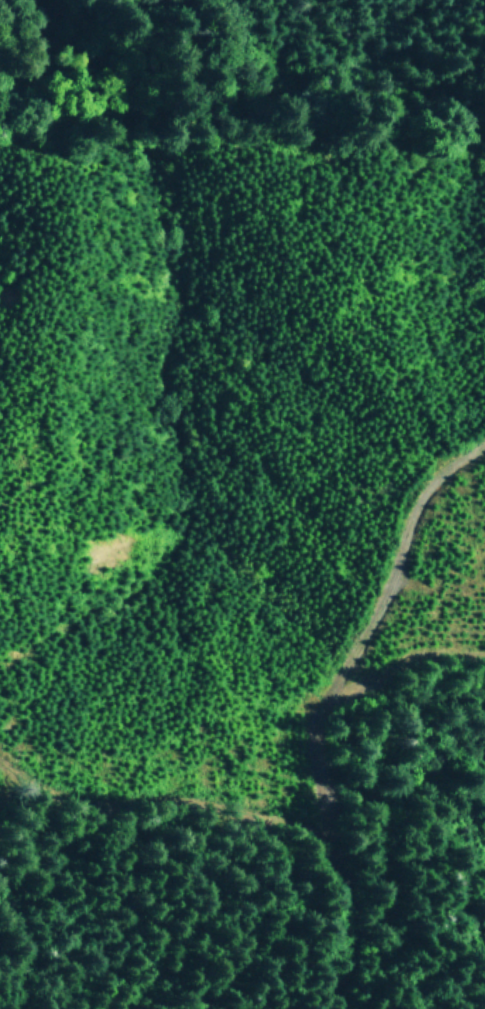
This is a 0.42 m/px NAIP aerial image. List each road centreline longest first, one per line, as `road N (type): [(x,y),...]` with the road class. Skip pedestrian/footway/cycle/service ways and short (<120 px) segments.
road 1 (track): [(484,480),(318,508),(25,581),(0,599)]

